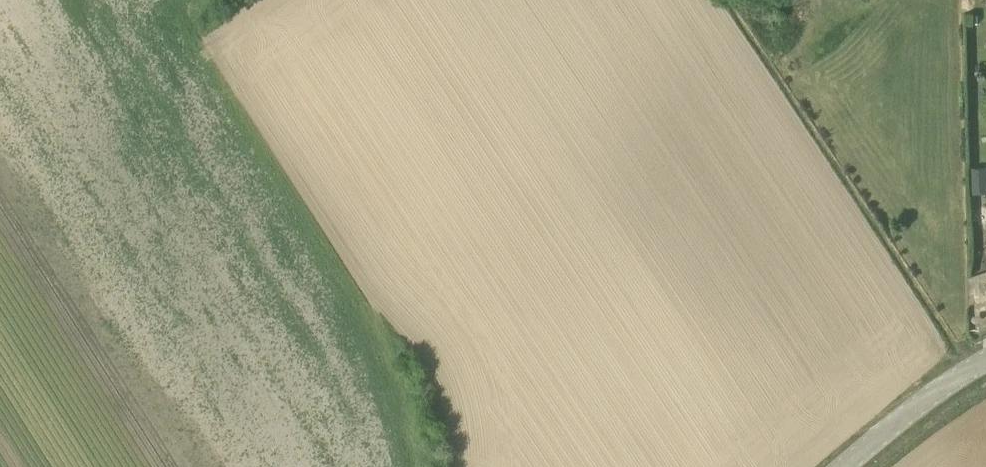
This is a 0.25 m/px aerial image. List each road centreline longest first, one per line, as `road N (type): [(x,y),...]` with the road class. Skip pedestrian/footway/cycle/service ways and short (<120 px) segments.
road 1 (tertiary): [(844,466),(985,358)]

